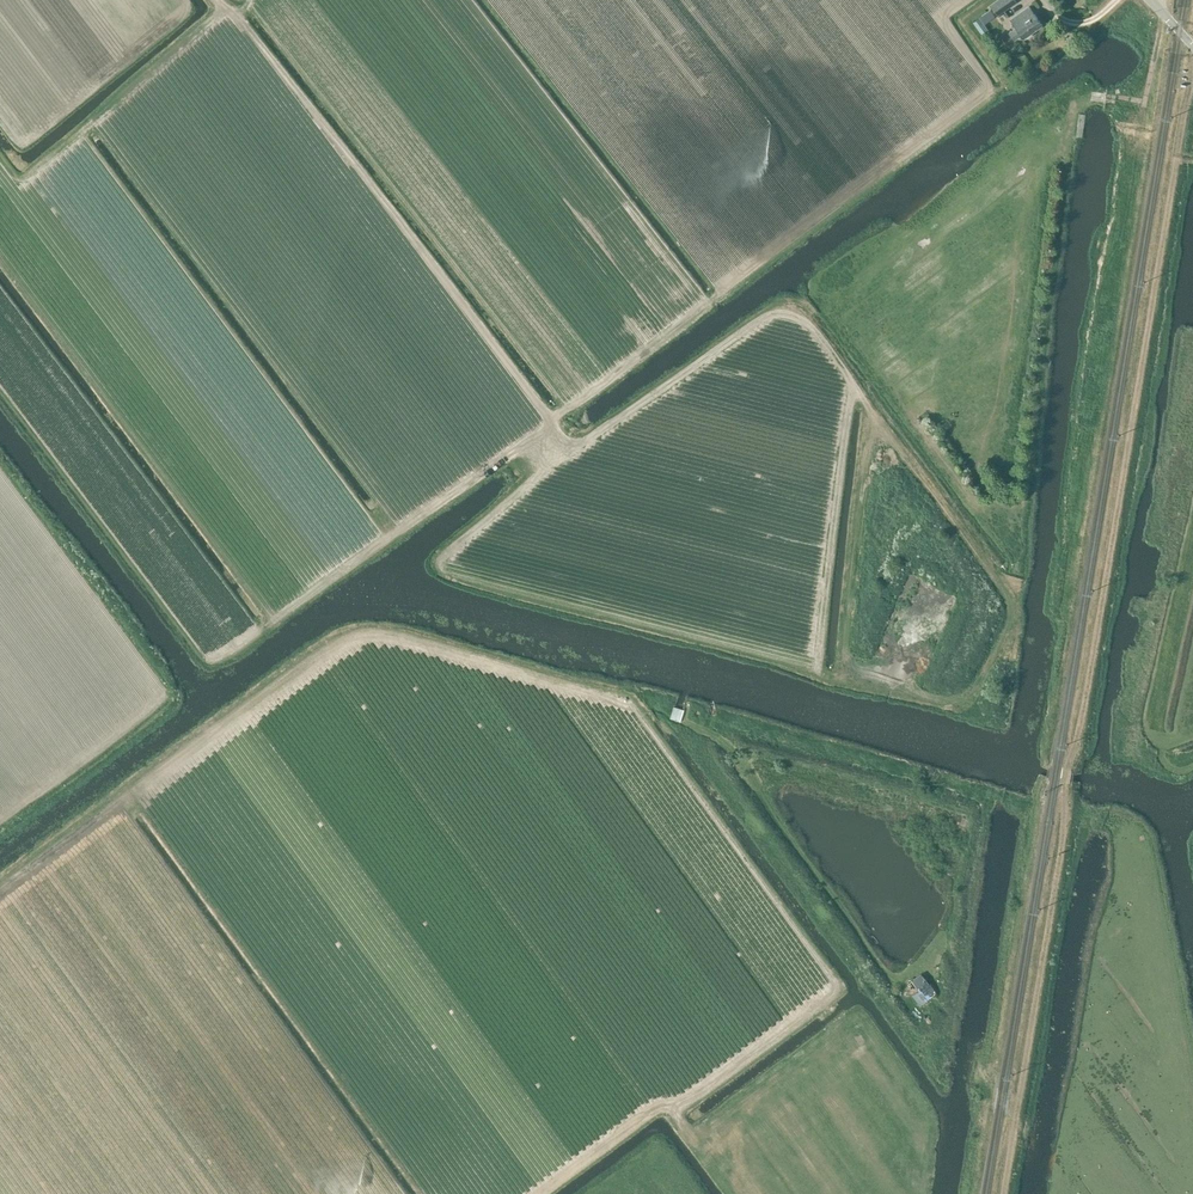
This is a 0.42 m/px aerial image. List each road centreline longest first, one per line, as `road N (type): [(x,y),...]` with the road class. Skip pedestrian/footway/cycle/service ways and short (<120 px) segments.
road 1 (track): [(1075,744),(1192,70)]
road 2 (track): [(1010,525),(1021,521),(1071,105),(1081,96),(1144,95),(1161,10)]
road 3 (track): [(0,886),(318,650)]

